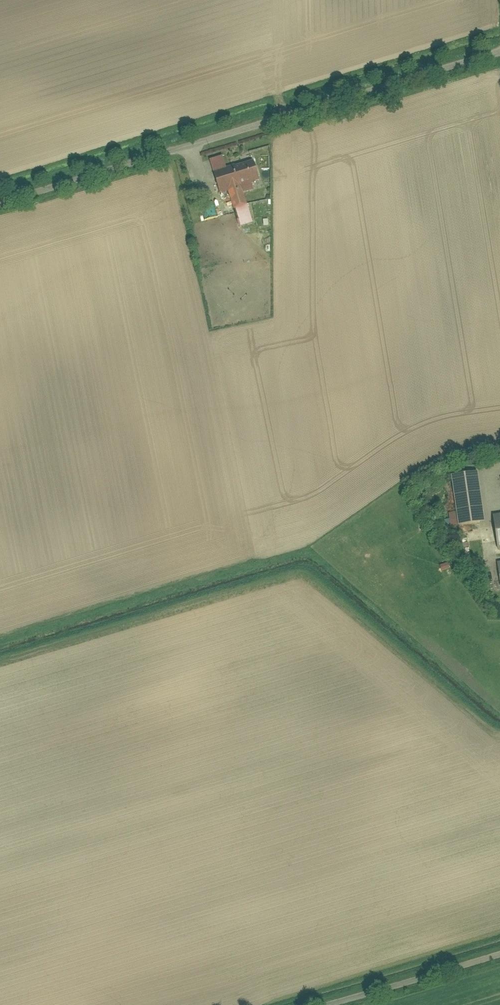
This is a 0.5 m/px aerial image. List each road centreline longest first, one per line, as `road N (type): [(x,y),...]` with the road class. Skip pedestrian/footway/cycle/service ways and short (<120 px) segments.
road 1 (unclassified): [(499,44),(0,197)]
road 2 (unclassified): [(499,947),(308,1004)]

